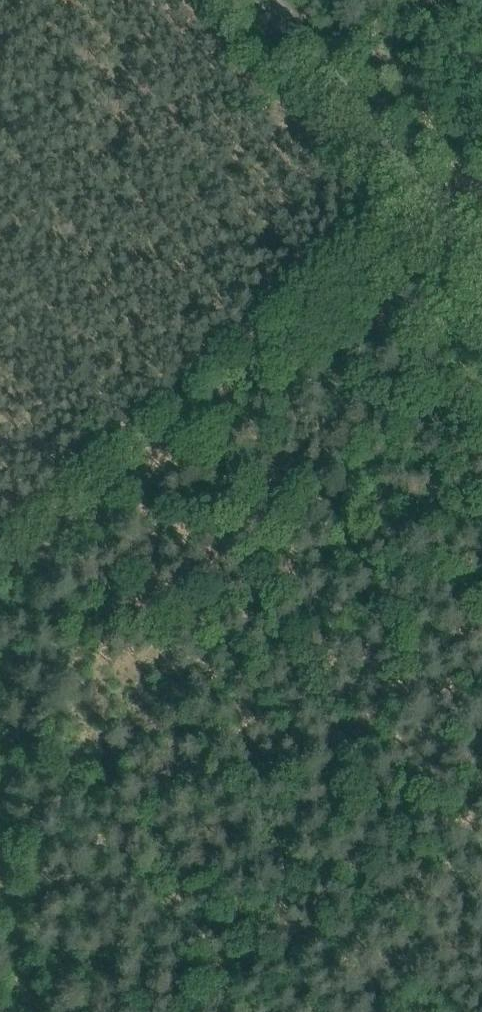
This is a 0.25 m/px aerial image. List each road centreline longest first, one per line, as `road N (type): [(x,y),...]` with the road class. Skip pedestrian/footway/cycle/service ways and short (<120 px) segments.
road 1 (track): [(0,586),(441,219)]
road 2 (unclassified): [(481,269),(270,0)]
road 3 (track): [(0,841),(36,1011)]

